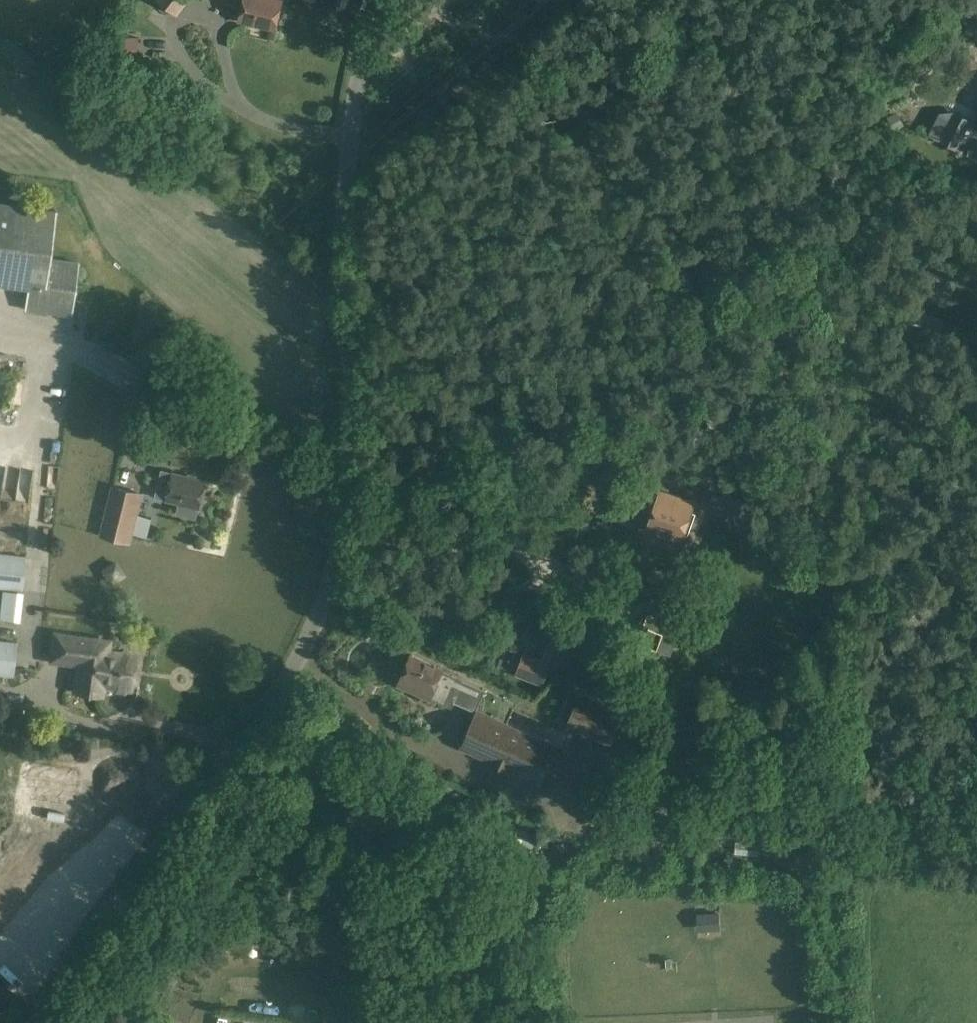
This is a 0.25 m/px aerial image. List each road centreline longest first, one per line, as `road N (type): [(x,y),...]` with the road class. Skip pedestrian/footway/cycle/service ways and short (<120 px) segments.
road 1 (unclassified): [(36,1022),(100,920),(288,676),(325,598),(348,481),(348,161),(377,0)]

